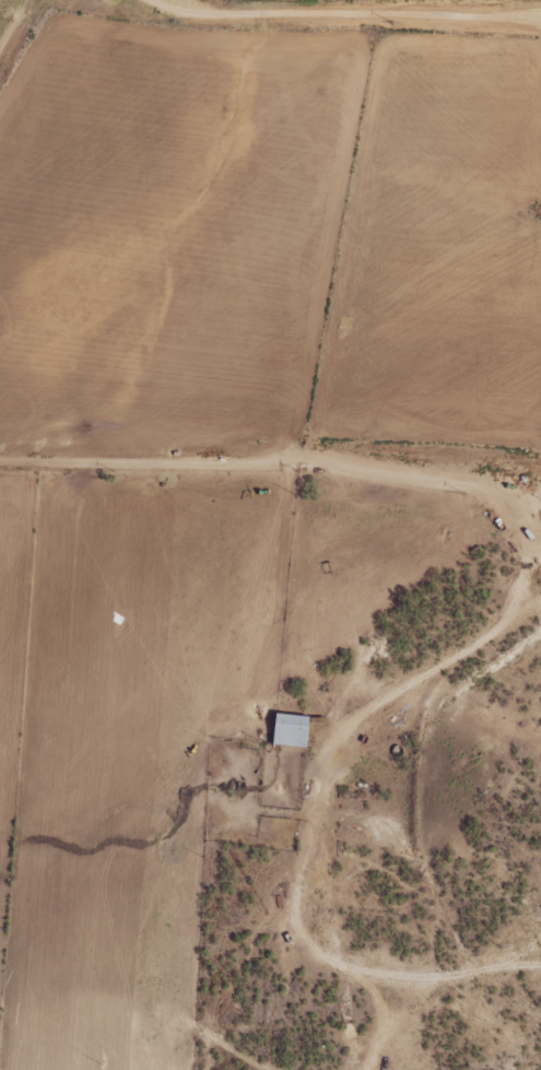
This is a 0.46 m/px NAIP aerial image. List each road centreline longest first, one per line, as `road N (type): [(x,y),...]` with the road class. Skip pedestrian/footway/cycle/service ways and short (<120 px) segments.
road 1 (track): [(0,464),(530,493),(540,479)]
road 2 (track): [(540,22),(213,15),(152,0)]
road 3 (track): [(160,1069),(136,1056),(0,1033)]

